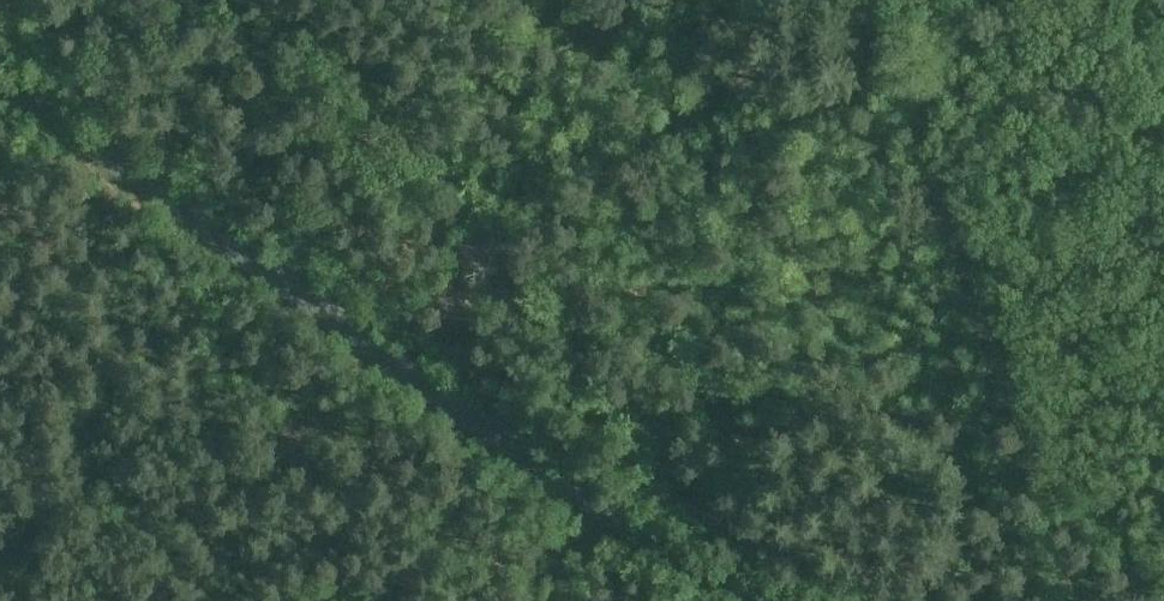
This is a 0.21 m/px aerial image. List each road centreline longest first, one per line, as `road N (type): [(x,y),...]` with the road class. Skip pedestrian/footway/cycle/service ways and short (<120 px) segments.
road 1 (unclassified): [(745,600),(439,394),(0,74)]
road 2 (track): [(1082,600),(875,0)]

